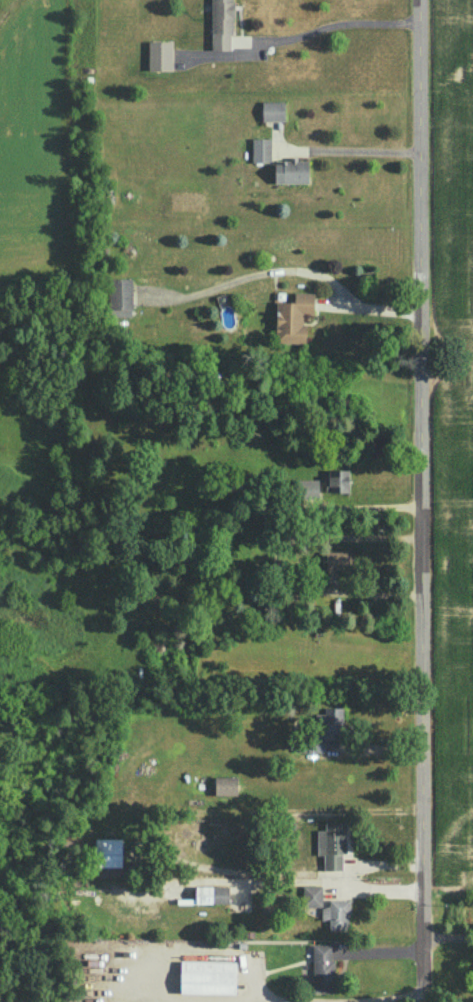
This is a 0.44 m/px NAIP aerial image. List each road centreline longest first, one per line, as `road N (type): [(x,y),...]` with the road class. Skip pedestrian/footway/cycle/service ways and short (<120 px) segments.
road 1 (residential): [(416,0),(421,1001)]

